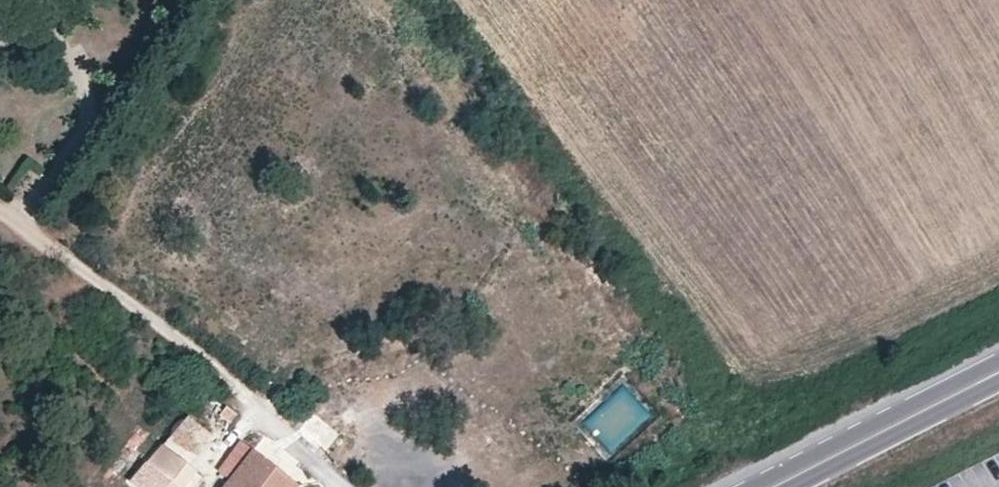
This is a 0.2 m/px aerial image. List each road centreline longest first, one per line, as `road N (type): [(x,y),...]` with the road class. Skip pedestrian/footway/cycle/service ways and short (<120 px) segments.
road 1 (track): [(0,205),(350,486)]
road 2 (primary): [(998,371),(771,486)]

